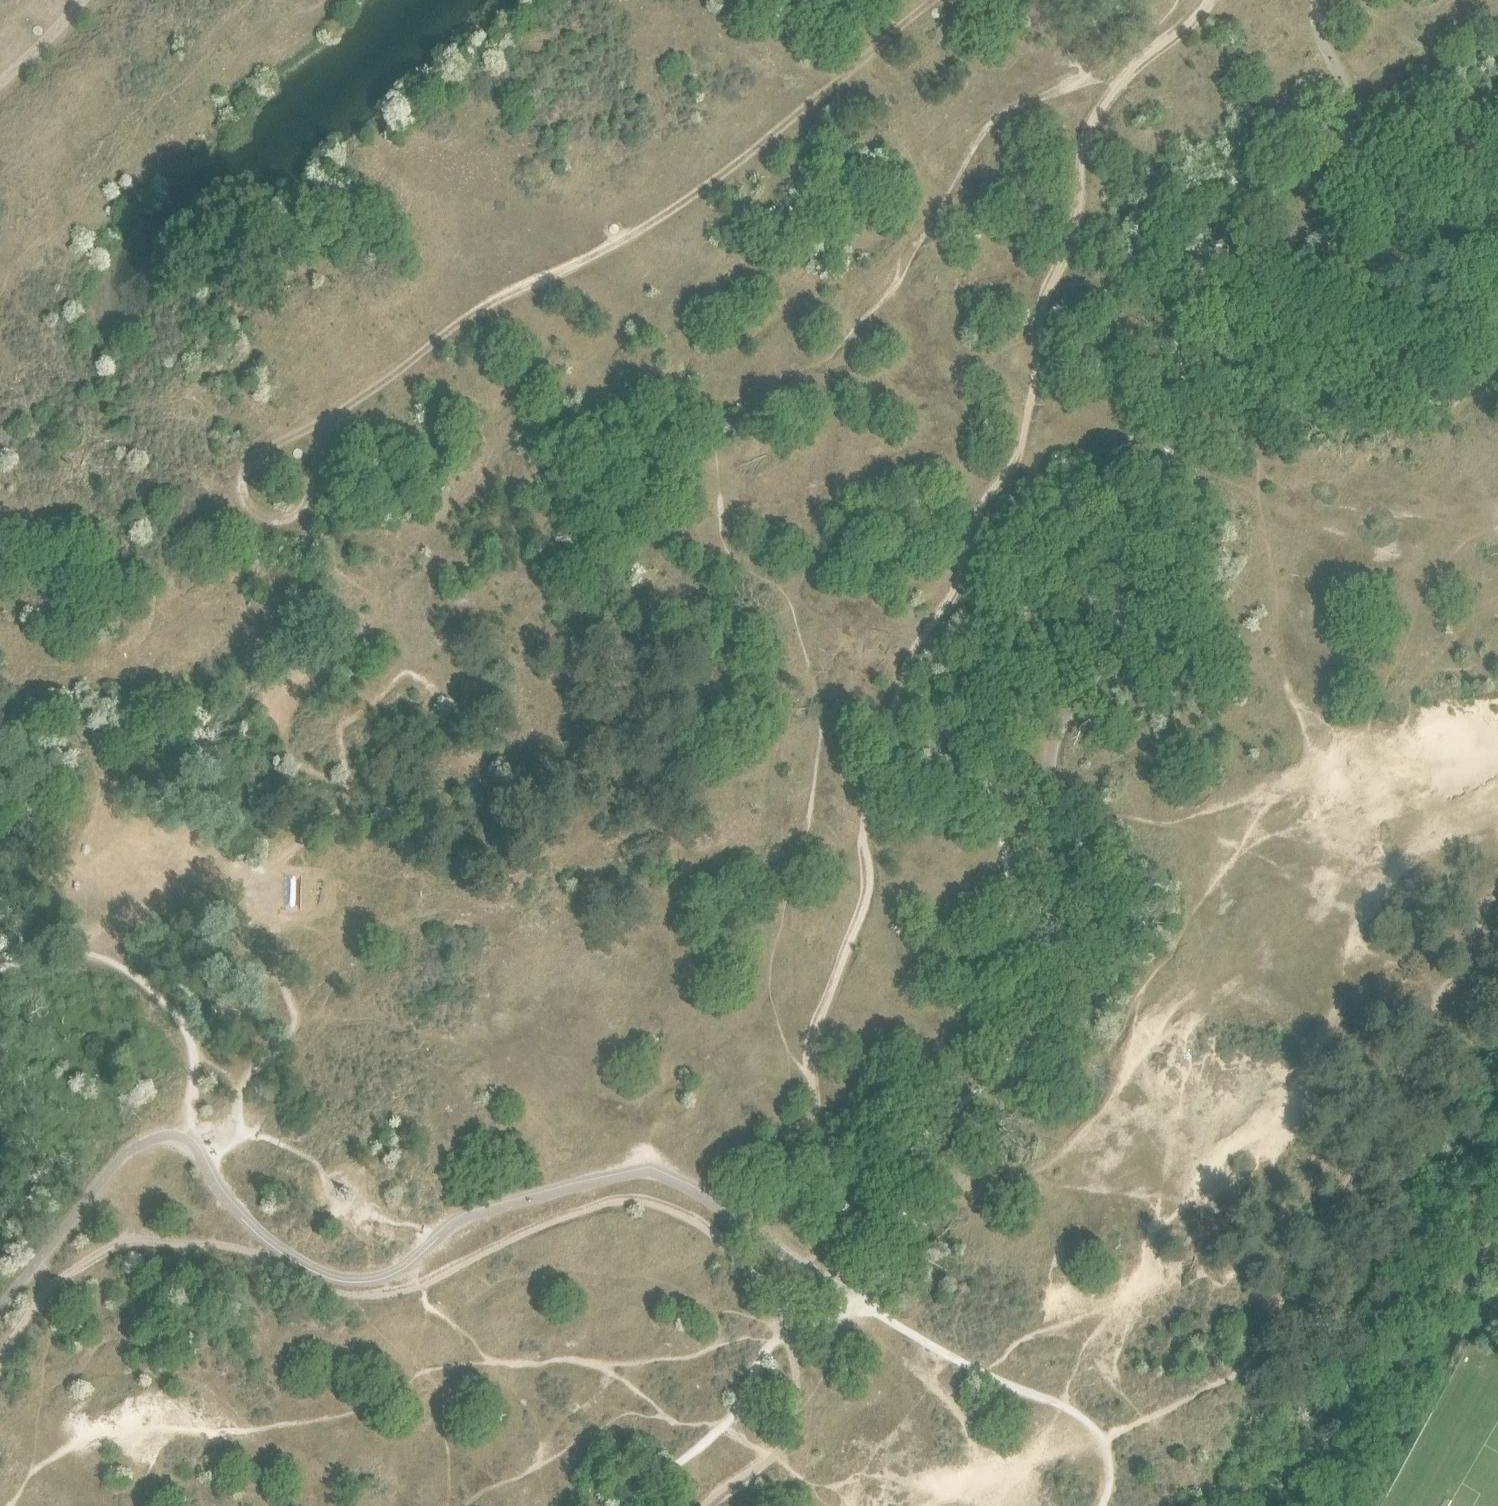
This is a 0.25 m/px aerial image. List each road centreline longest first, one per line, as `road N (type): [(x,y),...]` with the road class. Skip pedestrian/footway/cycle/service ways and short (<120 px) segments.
road 1 (track): [(340,413),(486,307),(617,239),(784,129),(873,54),(919,0)]
road 2 (track): [(340,413),(304,510),(289,522),(258,519),(244,497),(256,462),(275,448)]

